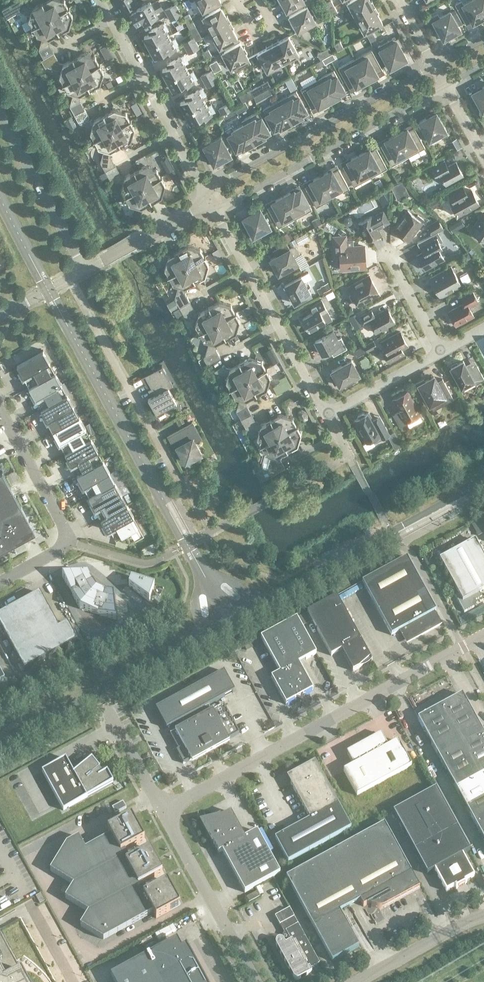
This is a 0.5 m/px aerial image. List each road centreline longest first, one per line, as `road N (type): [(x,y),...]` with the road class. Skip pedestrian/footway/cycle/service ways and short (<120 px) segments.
road 1 (unclassified): [(483,636),(164,813)]
road 2 (residential): [(432,65),(221,179),(212,203)]
road 3 (residential): [(212,203),(235,204),(445,88)]
road 4 (residential): [(212,203),(330,415)]
road 5 (unclassified): [(0,582),(72,543),(0,413)]
road 6 (residential): [(212,203),(103,0)]
road 7 (unclassified): [(68,279),(180,479)]
road 8 (unclassified): [(255,981),(164,813)]
road 9 (unclassified): [(86,271),(0,116)]
road 10 (residential): [(330,415),(483,329)]
road 11 (residential): [(86,271),(212,203)]
road 12 (tertiary): [(362,981),(469,923)]

